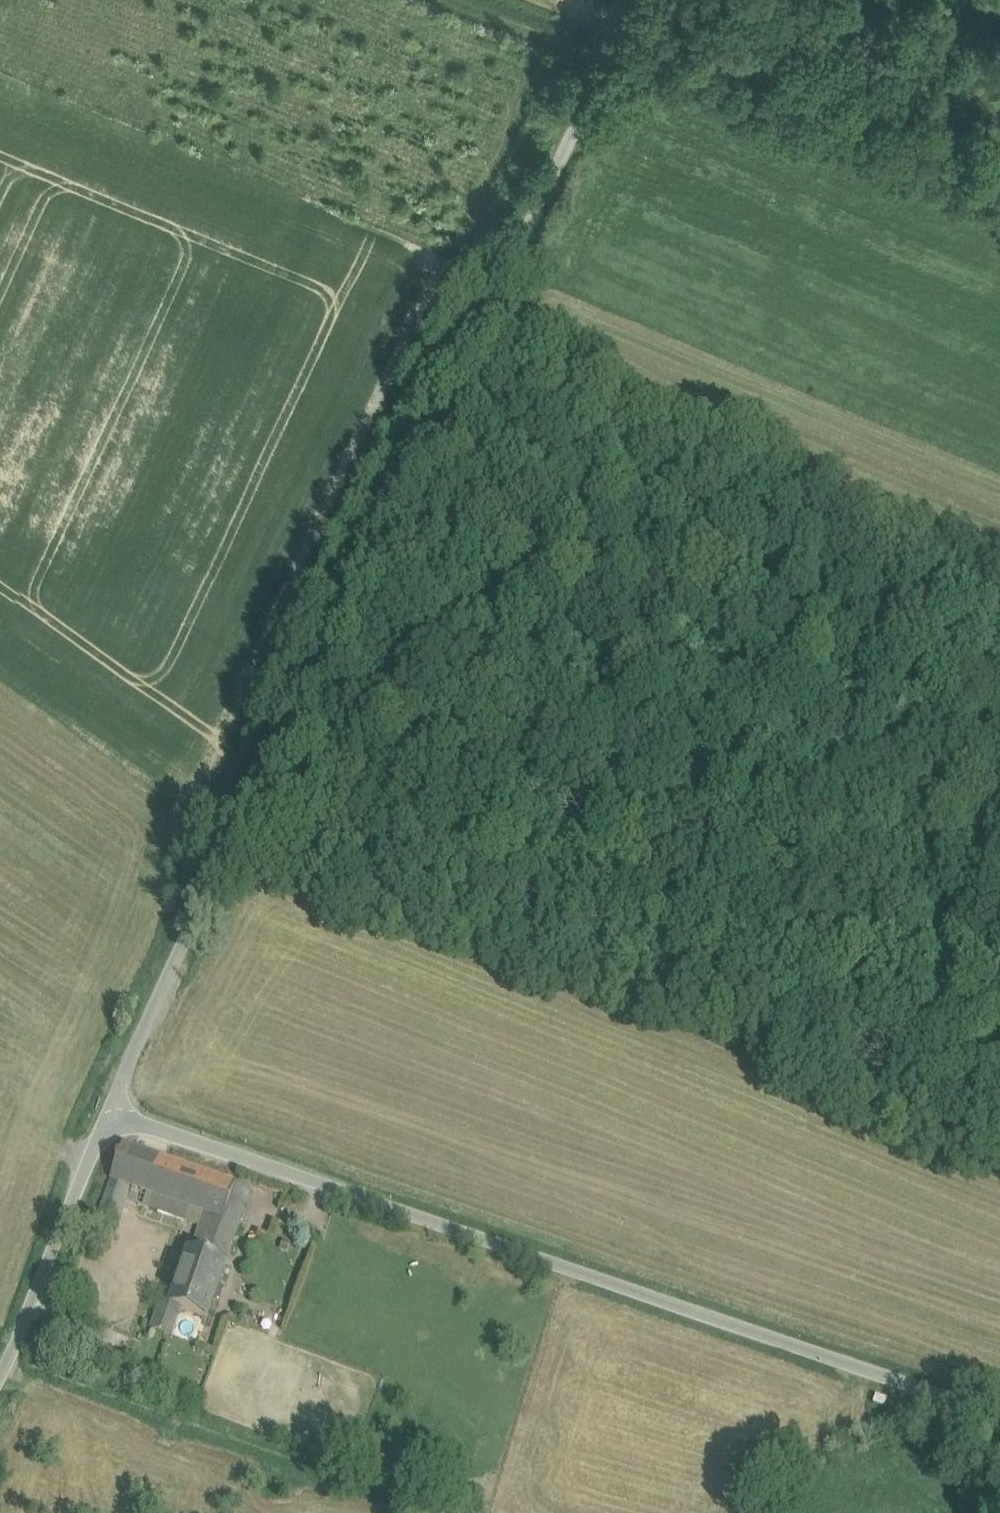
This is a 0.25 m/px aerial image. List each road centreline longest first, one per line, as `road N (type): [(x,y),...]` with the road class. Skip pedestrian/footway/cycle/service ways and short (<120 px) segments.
road 1 (unclassified): [(109,1114),(567,111),(607,0)]
road 2 (tertiary): [(109,1114),(999,1414)]
road 3 (tertiary): [(0,1387),(109,1114)]

